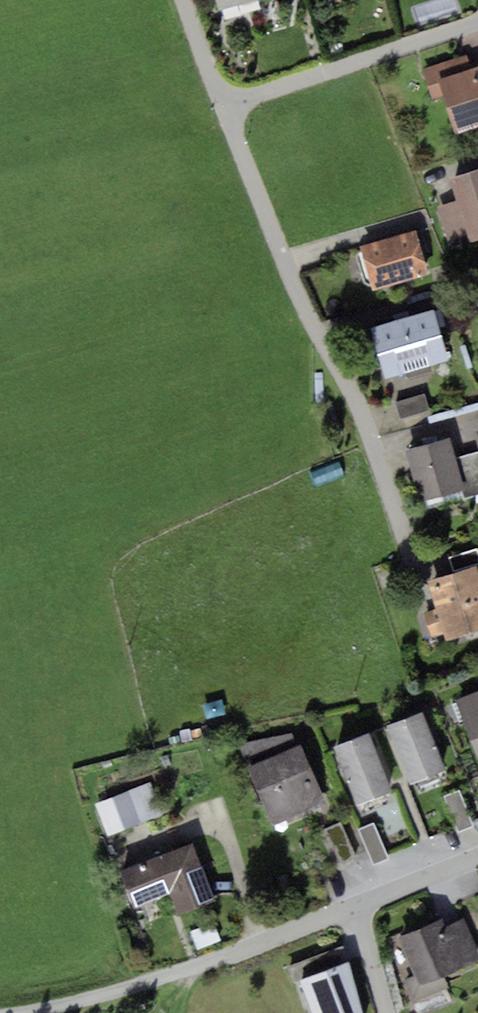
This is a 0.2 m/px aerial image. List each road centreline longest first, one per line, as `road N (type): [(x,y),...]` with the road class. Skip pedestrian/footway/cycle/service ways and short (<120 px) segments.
road 1 (residential): [(221,112),(297,293),(365,412),(414,554)]
road 2 (residential): [(477,22),(221,112)]
road 3 (unclassified): [(17,1012),(224,961)]
road 4 (residential): [(224,961),(355,909)]
road 5 (residential): [(355,909),(477,857)]

